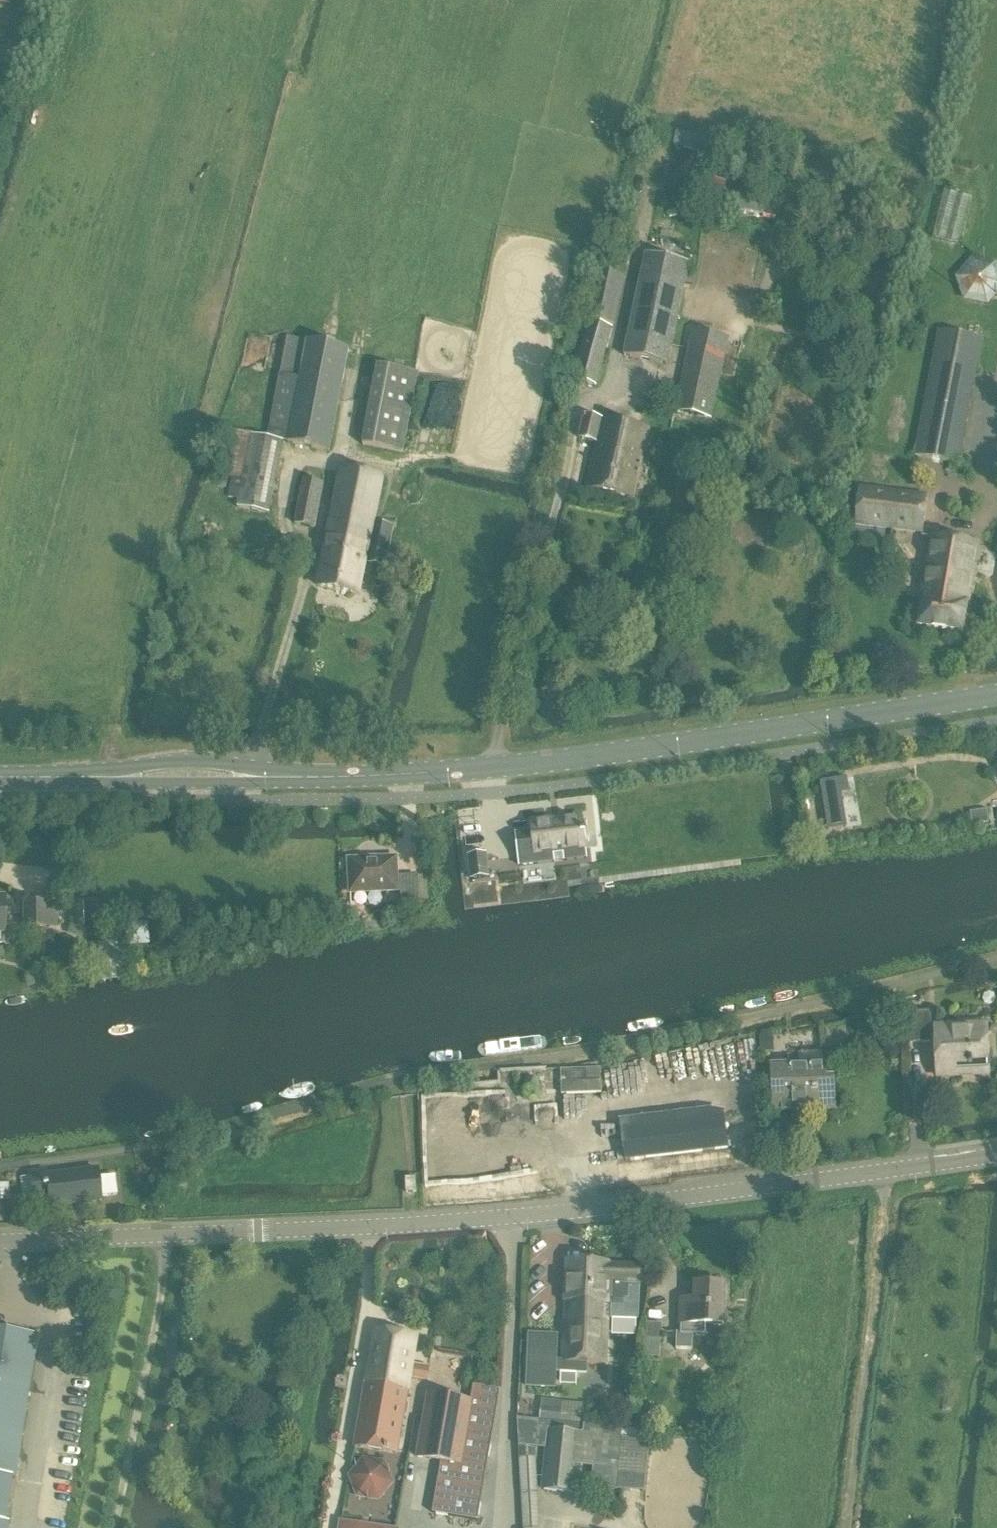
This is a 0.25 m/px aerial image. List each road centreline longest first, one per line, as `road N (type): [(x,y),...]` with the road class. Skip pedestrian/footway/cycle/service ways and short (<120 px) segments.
road 1 (secondary): [(0,780),(396,775),(543,764),(996,693)]
road 2 (tertiary): [(0,1243),(515,1212),(996,1154)]

